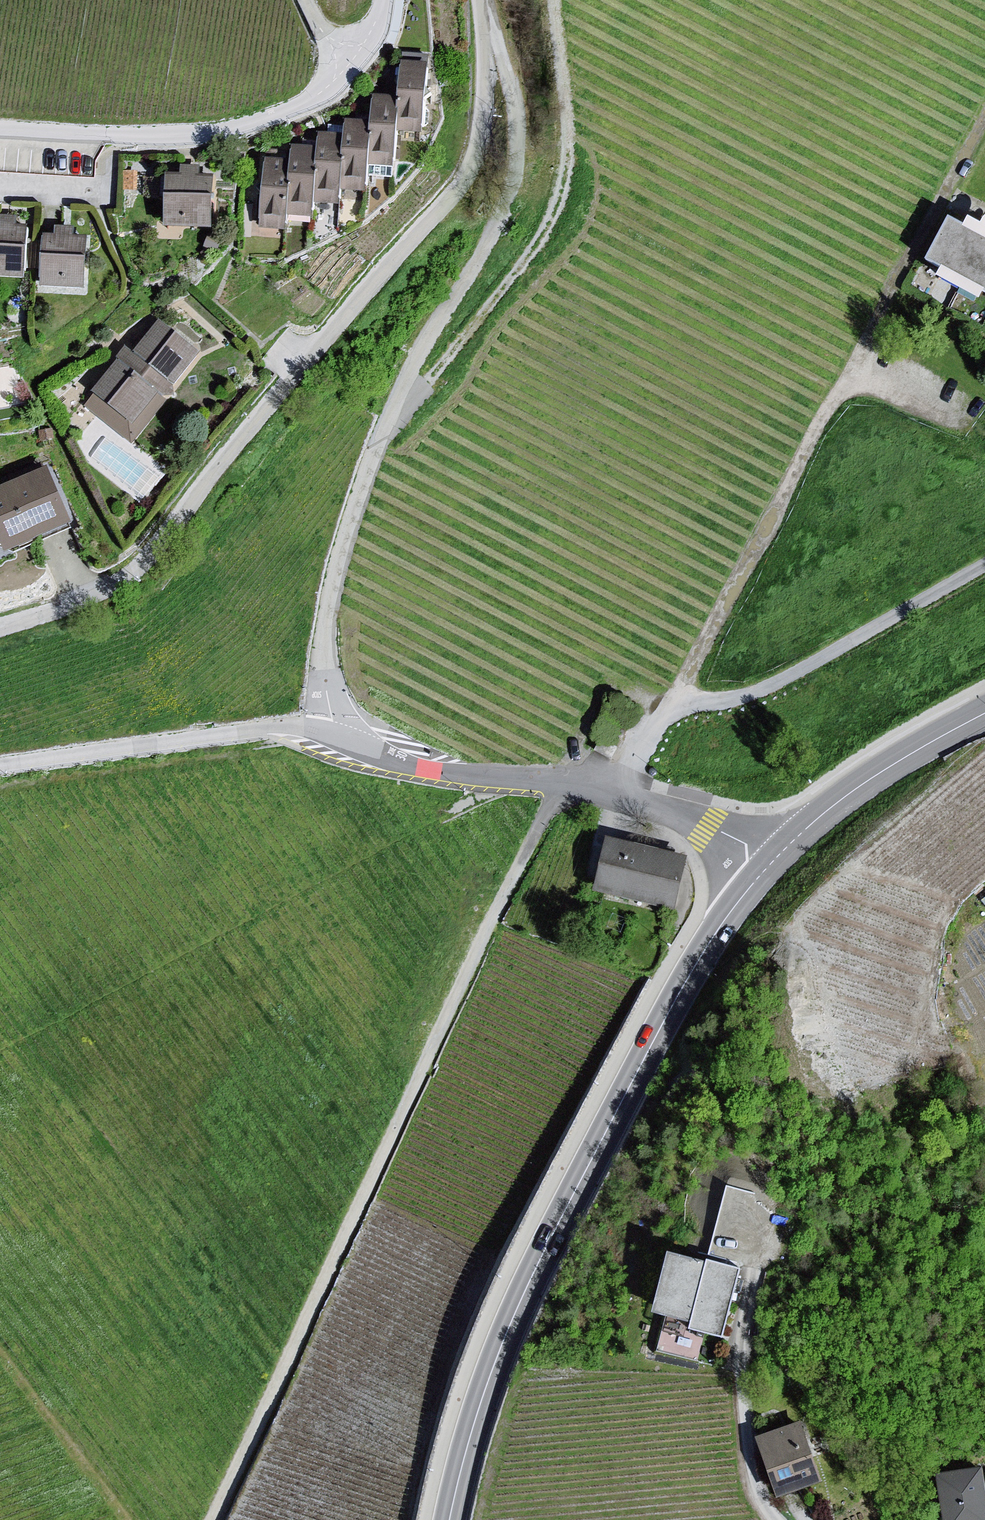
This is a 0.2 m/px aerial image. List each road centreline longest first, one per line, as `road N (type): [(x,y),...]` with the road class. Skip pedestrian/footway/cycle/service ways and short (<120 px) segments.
road 1 (residential): [(479,0),(495,118),(477,177),(122,589),(0,633)]
road 2 (track): [(562,782),(203,1519)]
road 3 (primary): [(772,862),(679,993),(543,1254),(482,1399),(450,1519)]
road 4 (track): [(984,118),(666,717)]
road 5 (unclassified): [(388,416),(534,263),(565,207),(566,126),(551,0)]
road 6 (unclassified): [(772,862),(709,826),(612,792),(418,767),(332,737)]
road 7 (unclassified): [(388,416),(508,192),(518,101),(493,0)]
road 8 (residential): [(373,62),(316,110),(213,142),(0,134)]
road 9 (unclassified): [(332,737),(264,729),(0,768)]
road 10 (unclassified): [(332,737),(319,648),(347,528),(388,416)]
road 11 (primary): [(984,713),(859,787),(772,862)]
road 12 (track): [(777,1519),(755,1491),(741,1375)]

